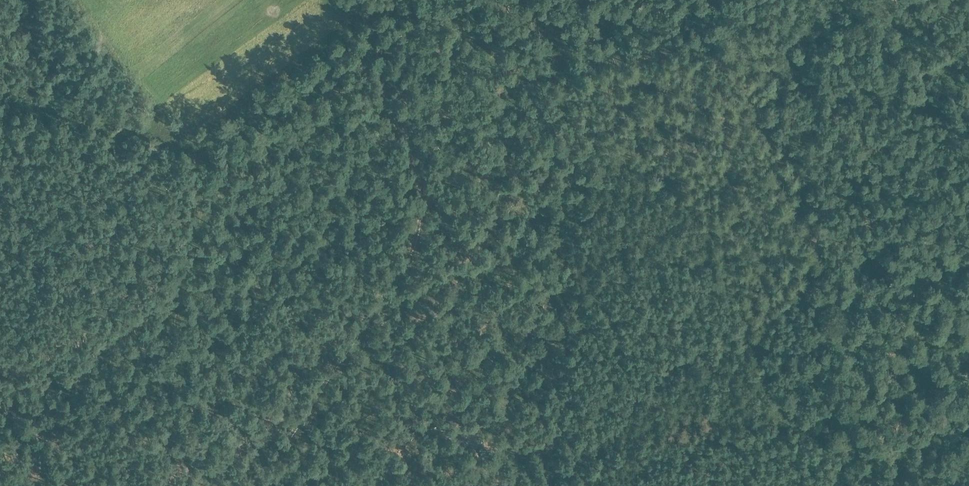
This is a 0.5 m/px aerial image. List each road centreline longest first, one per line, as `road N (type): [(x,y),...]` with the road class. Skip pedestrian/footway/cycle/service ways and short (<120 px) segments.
road 1 (track): [(257,485),(394,284),(419,226),(409,152),(379,89),(385,15),(344,10)]

